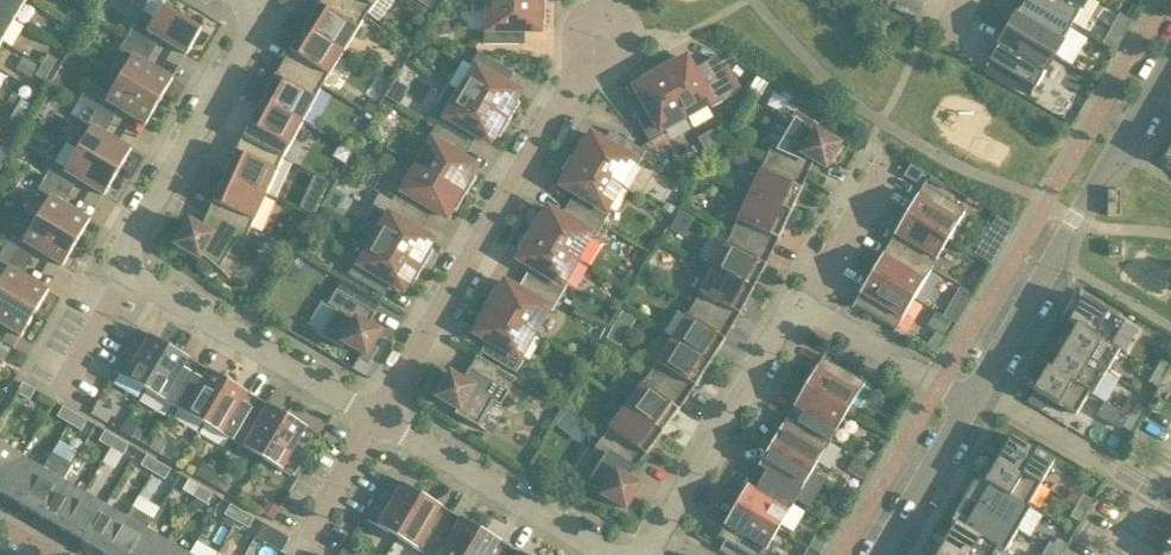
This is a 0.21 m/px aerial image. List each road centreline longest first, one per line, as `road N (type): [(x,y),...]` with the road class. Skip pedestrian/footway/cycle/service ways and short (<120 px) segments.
road 1 (residential): [(381,426),(130,269),(238,86),(261,7)]
road 2 (residential): [(381,426),(587,66)]
road 3 (residential): [(976,396),(1170,55)]
road 4 (residential): [(802,305),(791,311),(645,554)]
road 5 (residential): [(598,554),(381,426)]
road 6 (residential): [(1149,491),(1007,405),(976,396)]
road 7 (residential): [(976,396),(942,385),(802,305)]
road 8 (residential): [(883,554),(976,396)]
road 9 (residential): [(596,68),(624,58),(631,40),(626,20),(610,8),(592,7),(571,26),(573,53),(587,66)]
road 10 (residential): [(802,305),(872,181)]
road 11 (residential): [(315,529),(381,426)]

